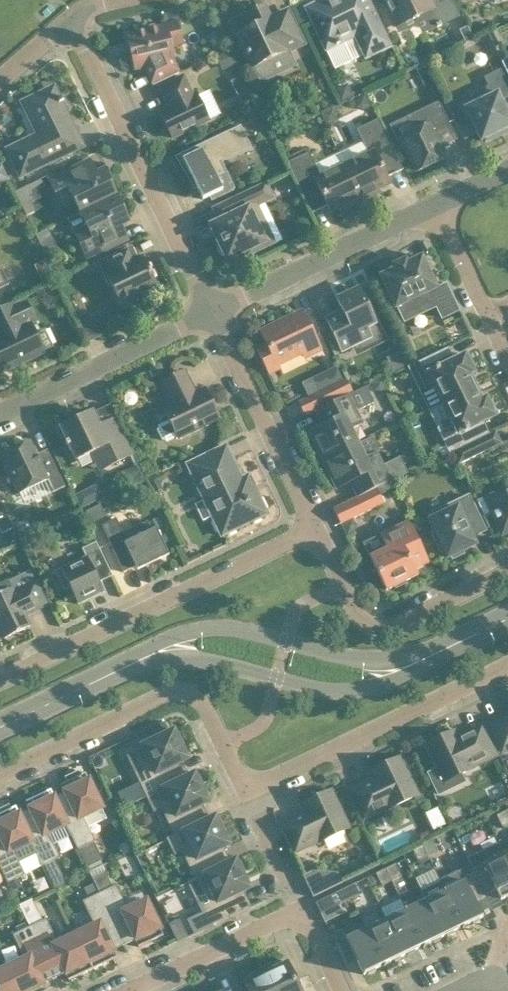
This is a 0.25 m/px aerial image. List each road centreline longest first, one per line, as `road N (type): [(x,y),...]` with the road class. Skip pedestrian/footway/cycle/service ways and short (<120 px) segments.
road 1 (tertiary): [(0,729),(150,657),(203,643),(367,676),(398,673),(507,620)]
road 2 (residential): [(0,681),(314,532)]
road 3 (residential): [(213,310),(74,22)]
road 4 (residential): [(0,782),(186,696),(201,704),(244,791)]
road 5 (residential): [(244,791),(507,664)]
road 6 (residential): [(314,532),(362,617),(382,629),(507,573)]
road 7 (residential): [(213,310),(436,206)]
road 8 (residential): [(314,532),(213,310)]
road 9 (residential): [(0,413),(213,310)]
road 10 (residential): [(133,990),(302,911)]
road 11 (residential): [(507,355),(436,206)]
road 12 (residential): [(302,911),(244,791)]

